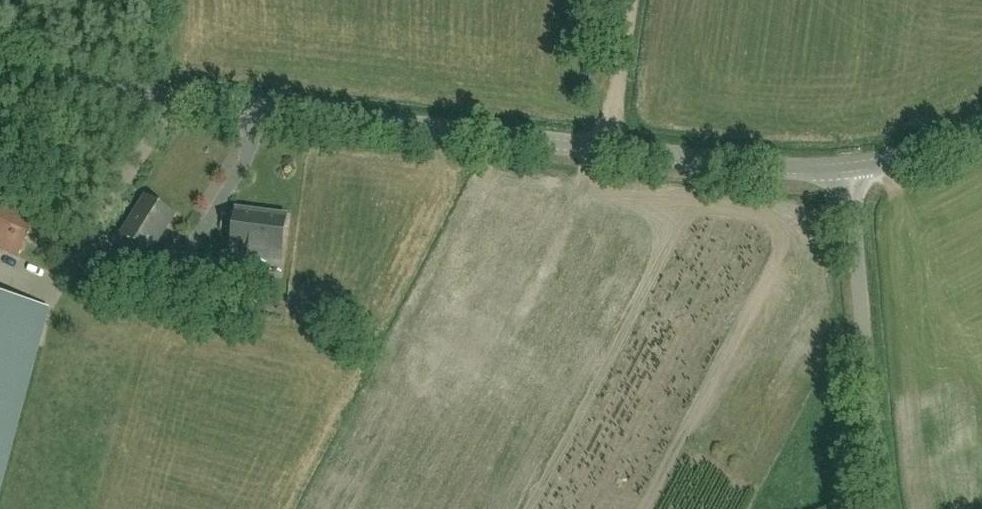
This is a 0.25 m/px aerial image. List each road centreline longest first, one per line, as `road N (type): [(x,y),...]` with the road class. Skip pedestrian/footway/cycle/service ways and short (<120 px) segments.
road 1 (tertiary): [(0,80),(846,175)]
road 2 (unclassified): [(879,508),(846,175)]
road 3 (tertiary): [(846,175),(922,159),(981,129)]

